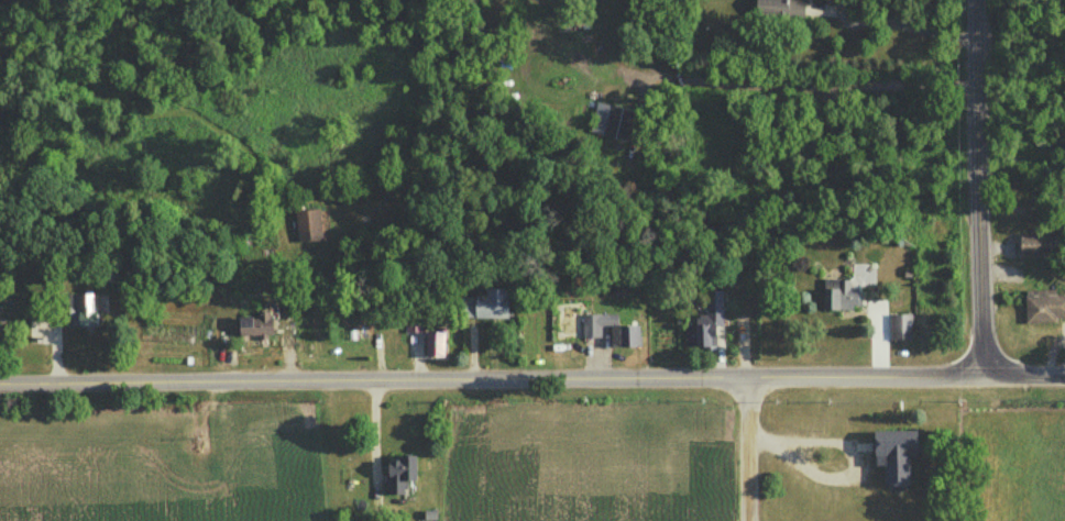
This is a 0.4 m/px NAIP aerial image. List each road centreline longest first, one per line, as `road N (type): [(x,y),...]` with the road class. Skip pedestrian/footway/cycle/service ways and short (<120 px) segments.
road 1 (tertiary): [(0,383),(1064,375)]
road 2 (tertiary): [(986,377),(976,0)]
road 3 (residential): [(747,520),(749,377)]

